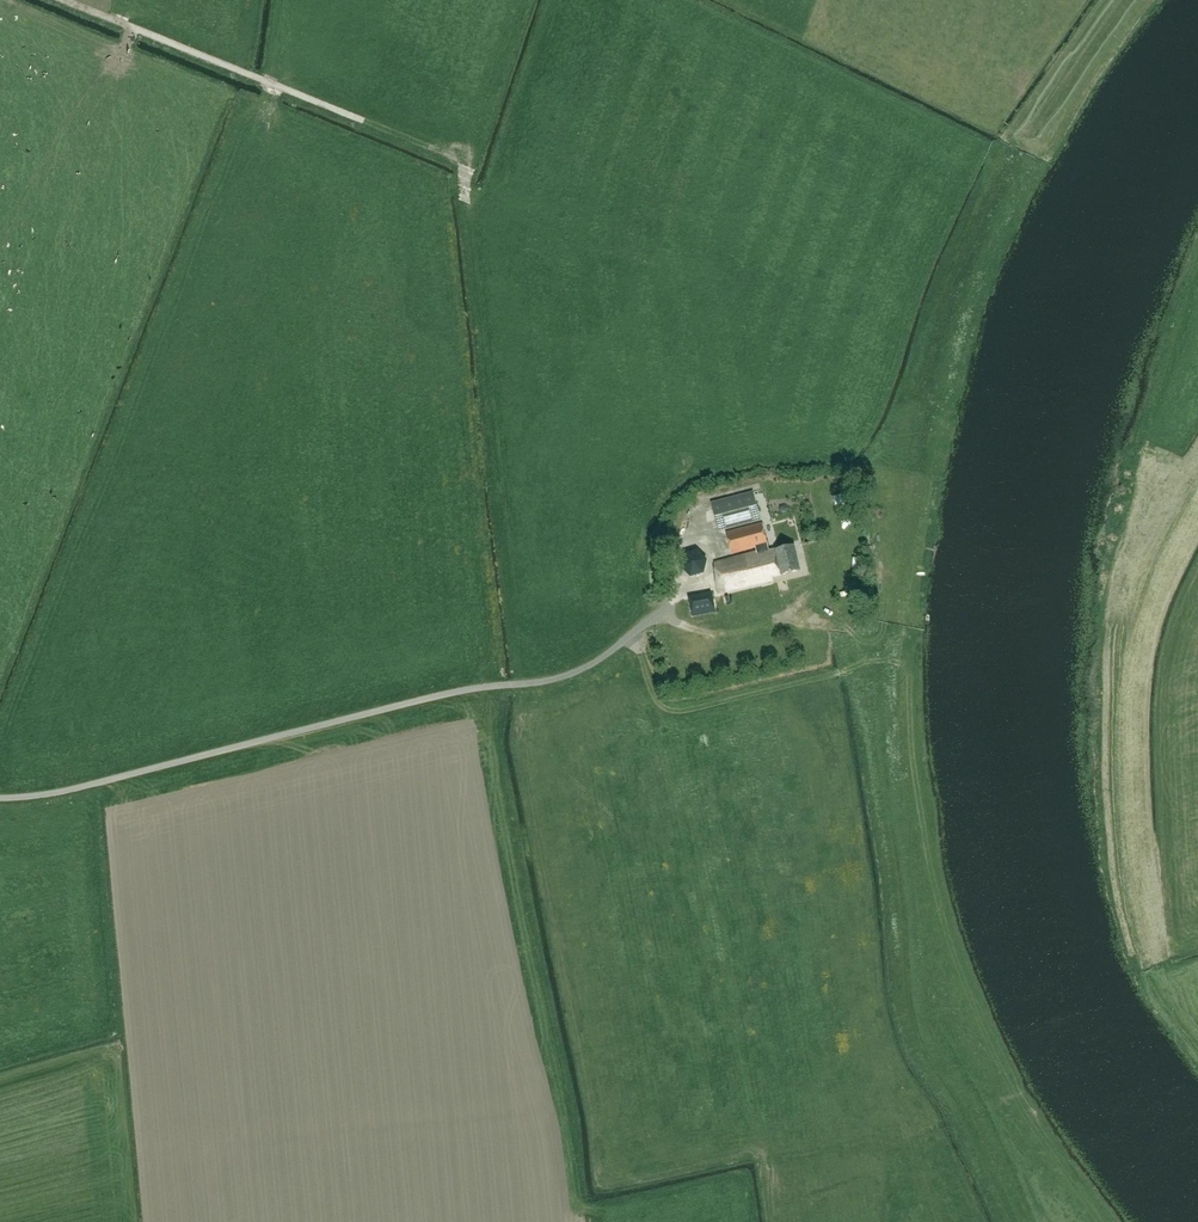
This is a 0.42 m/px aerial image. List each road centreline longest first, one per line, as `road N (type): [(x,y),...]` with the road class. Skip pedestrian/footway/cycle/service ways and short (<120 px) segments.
road 1 (unclassified): [(0,796),(61,791),(461,690),(562,676),(661,614)]

